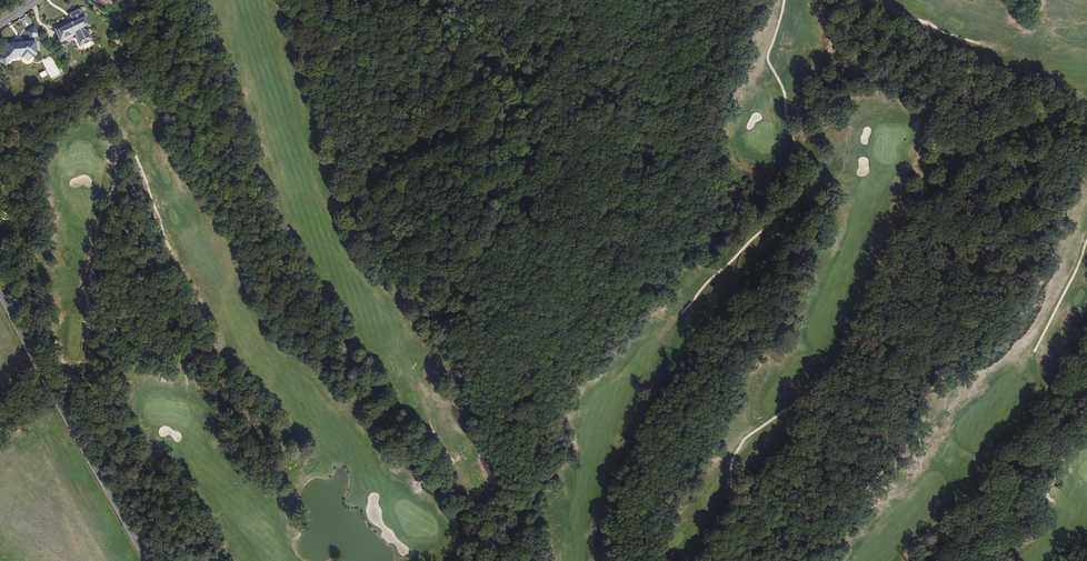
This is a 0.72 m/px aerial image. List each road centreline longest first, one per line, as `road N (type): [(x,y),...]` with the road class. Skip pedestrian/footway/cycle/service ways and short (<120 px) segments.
road 1 (tertiary): [(147,560),(0,296)]

